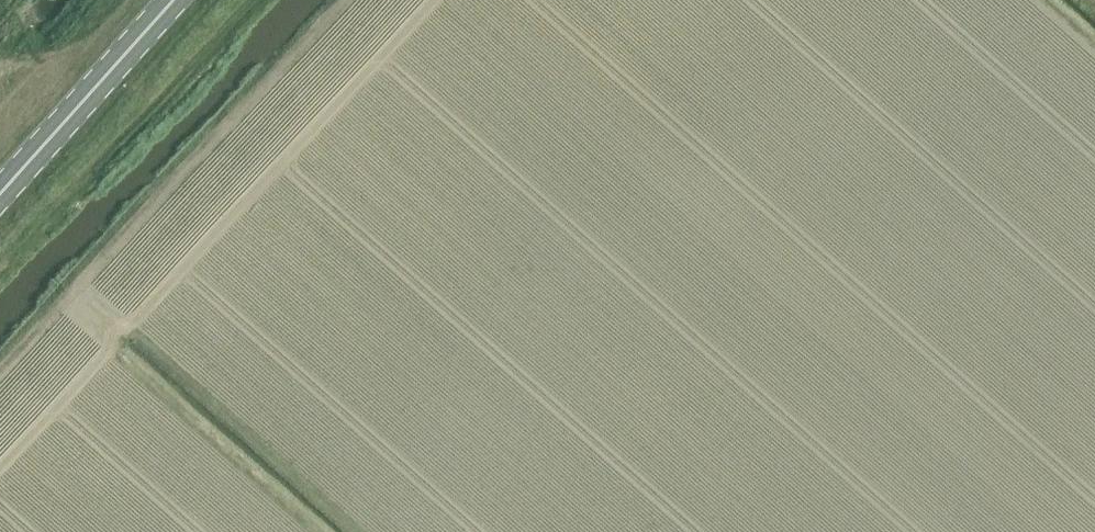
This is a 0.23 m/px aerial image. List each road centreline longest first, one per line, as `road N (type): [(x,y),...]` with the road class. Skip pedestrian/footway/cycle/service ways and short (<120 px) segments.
road 1 (primary): [(0,193),(173,0)]

